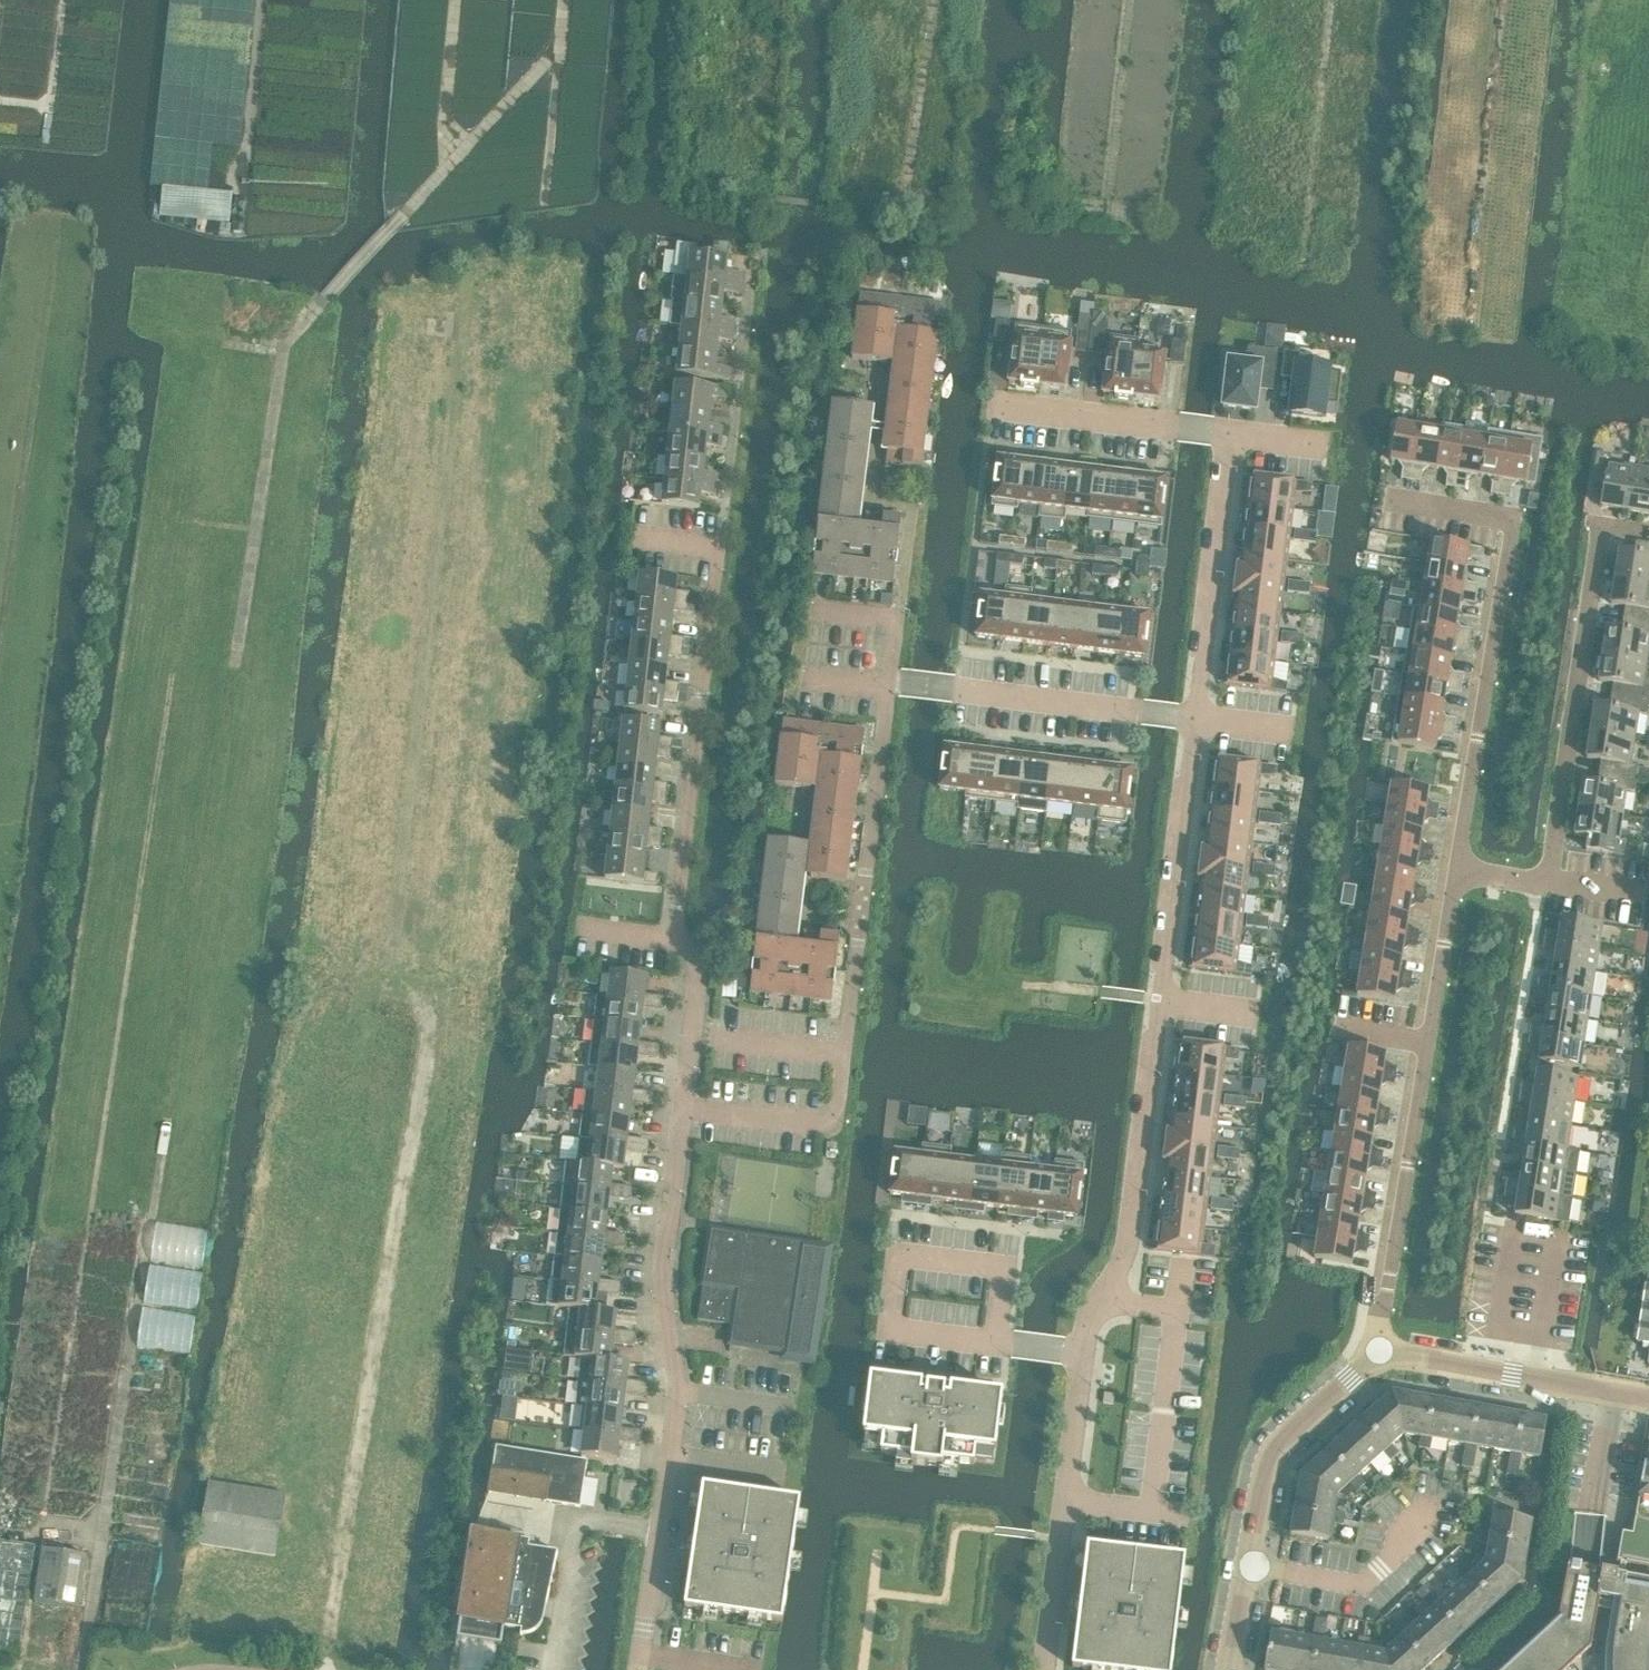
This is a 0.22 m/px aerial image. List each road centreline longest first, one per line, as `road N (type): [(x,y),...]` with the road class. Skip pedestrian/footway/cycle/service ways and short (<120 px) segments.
road 1 (track): [(319,1669),(446,1004),(385,1004),(453,310)]
road 2 (residential): [(684,1109),(699,977),(676,919),(720,548),(636,538)]
road 3 (residential): [(1077,1354),(1125,1252),(1197,717)]
road 4 (residential): [(890,678),(835,1129),(684,1109)]
road 5 (residential): [(638,1669),(677,1392),(663,1255),(684,1109)]
road 6 (residential): [(1374,1360),(1456,866)]
road 7 (residential): [(1456,866),(1509,516),(1400,495)]
road 8 (residential): [(1543,878),(1601,521),(1648,529)]
road 9 (tertiary): [(1233,1669),(1266,1476),(1281,1444),(1374,1360)]
road 10 (residential): [(994,1344),(890,1330),(900,1254),(1005,1266)]
road 11 (residential): [(1197,717),(1228,436)]
road 12 (tertiary): [(1374,1360),(1406,1357),(1648,1401)]
road 13 (residential): [(1197,717),(953,685)]
road 14 (residential): [(1228,436),(992,409)]
road 15 (track): [(913,216),(934,0)]
road 16 (track): [(460,149),(559,56),(564,0)]
road 17 (residential): [(1037,1669),(1059,1498)]
road 18 (track): [(1127,168),(1143,0)]
road 19 (residential): [(1059,1498),(1077,1354)]
road 20 (residential): [(1059,1498),(1189,1514)]

